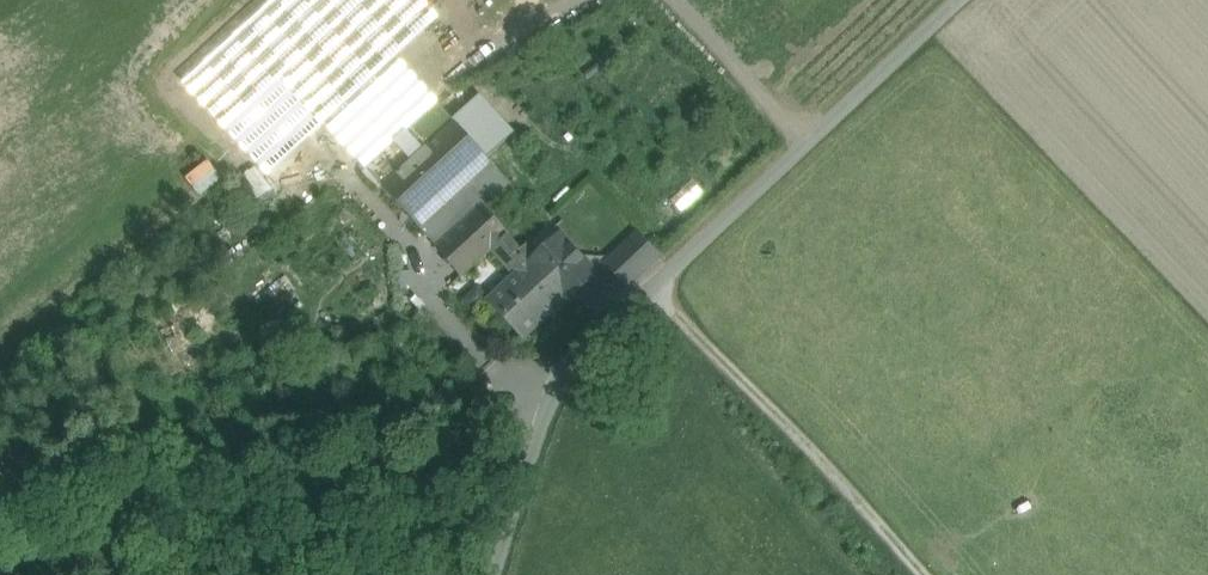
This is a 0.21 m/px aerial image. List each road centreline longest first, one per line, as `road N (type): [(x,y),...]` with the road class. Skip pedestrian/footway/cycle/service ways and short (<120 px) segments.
road 1 (unclassified): [(960,0),(574,360),(501,574)]
road 2 (track): [(926,574),(658,282)]

